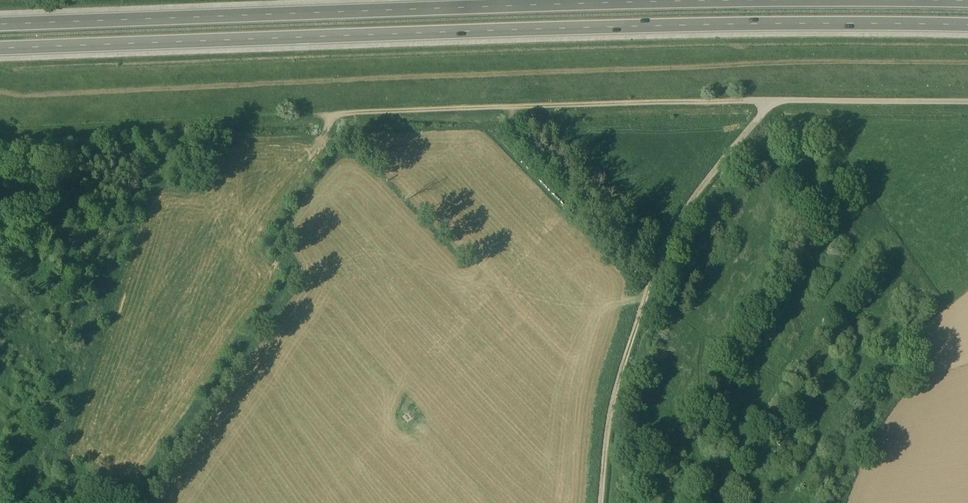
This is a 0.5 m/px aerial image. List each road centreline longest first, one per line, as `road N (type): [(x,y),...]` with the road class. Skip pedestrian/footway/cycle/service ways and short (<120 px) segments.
road 1 (track): [(0,93),(967,60)]
road 2 (trunk): [(0,50),(595,29),(967,27)]
road 3 (track): [(337,115),(772,101),(672,234),(633,329),(600,502)]
road 4 (trunk): [(762,0),(0,24)]
road 5 (unclassified): [(772,101),(967,103)]

